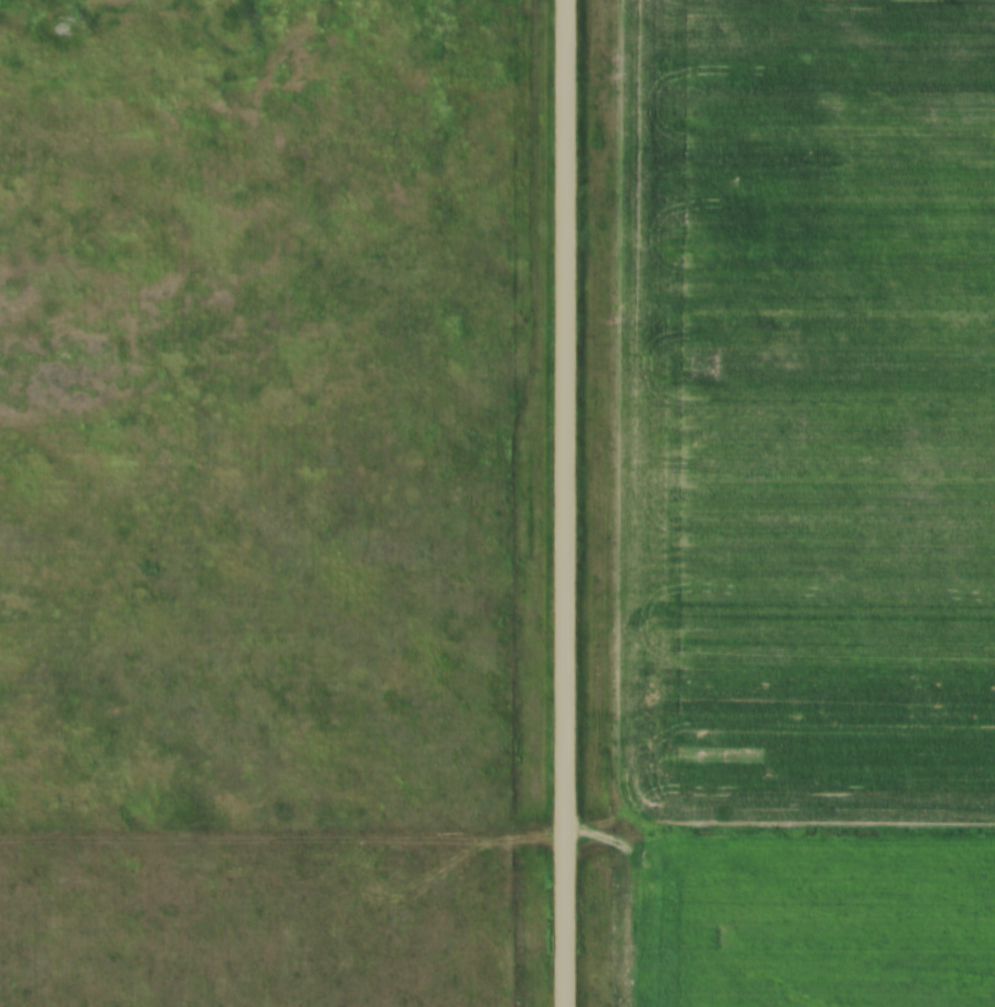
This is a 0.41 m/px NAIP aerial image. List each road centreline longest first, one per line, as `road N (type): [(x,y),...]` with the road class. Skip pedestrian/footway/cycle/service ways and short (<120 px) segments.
road 1 (tertiary): [(573,1006),(574,0)]
road 2 (track): [(0,837),(573,831)]

